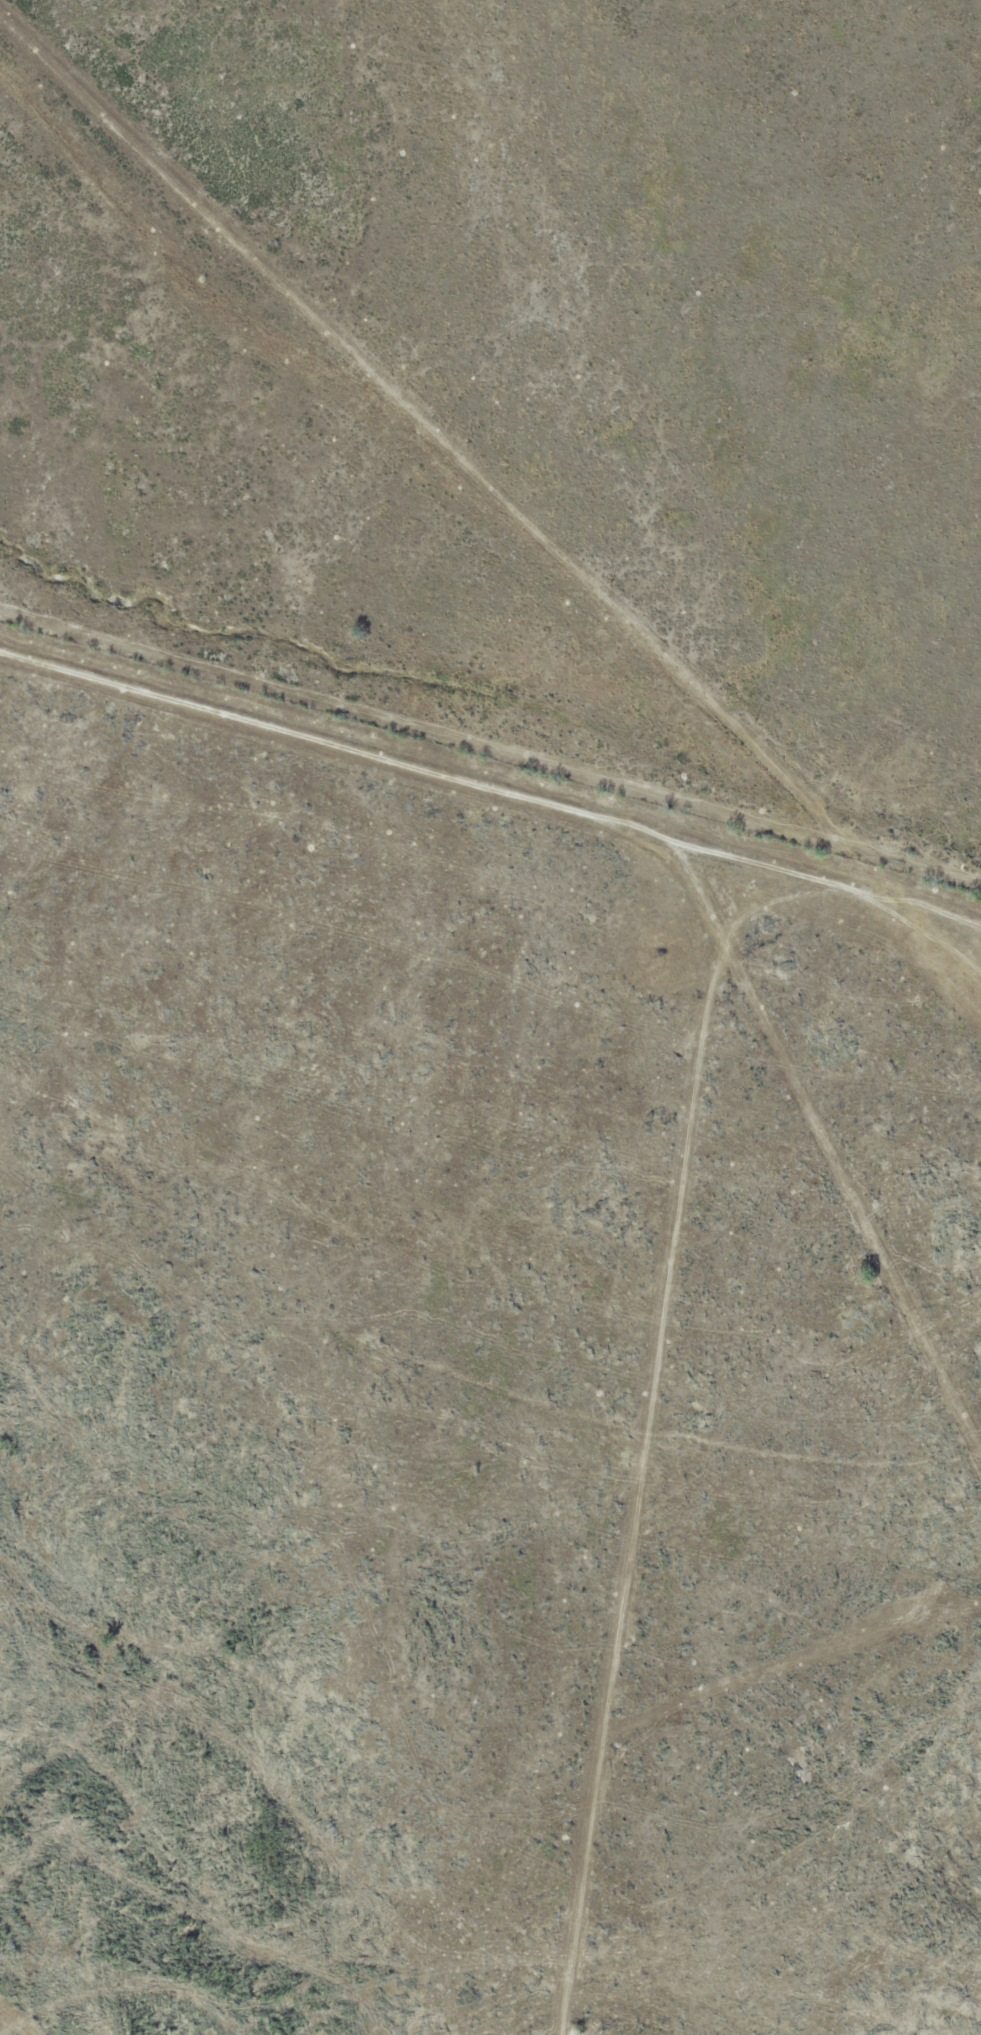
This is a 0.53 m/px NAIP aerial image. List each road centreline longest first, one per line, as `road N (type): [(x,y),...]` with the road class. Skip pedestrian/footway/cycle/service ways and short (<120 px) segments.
road 1 (track): [(980,908),(0,633)]

